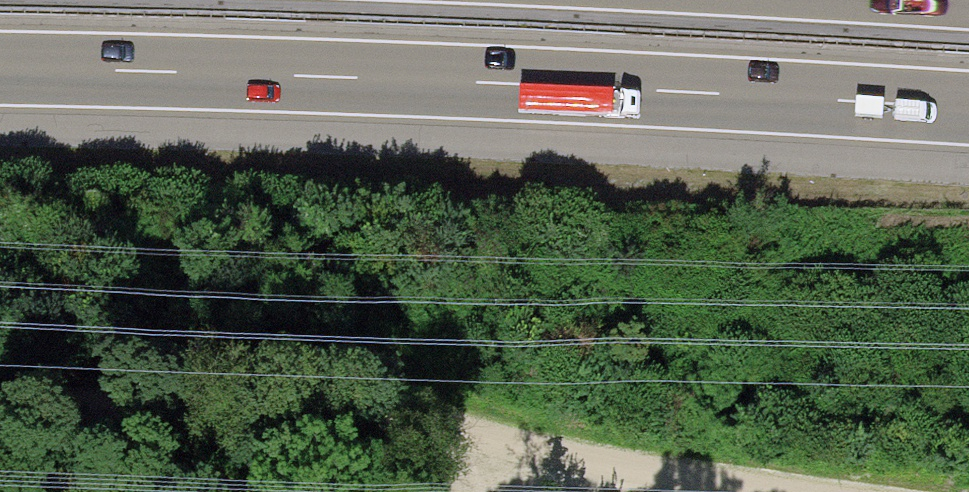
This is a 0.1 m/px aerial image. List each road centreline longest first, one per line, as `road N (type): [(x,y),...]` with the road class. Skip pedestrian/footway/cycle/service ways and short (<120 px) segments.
road 1 (motorway): [(0,70),(968,111)]
road 2 (track): [(0,391),(512,426),(756,491)]

